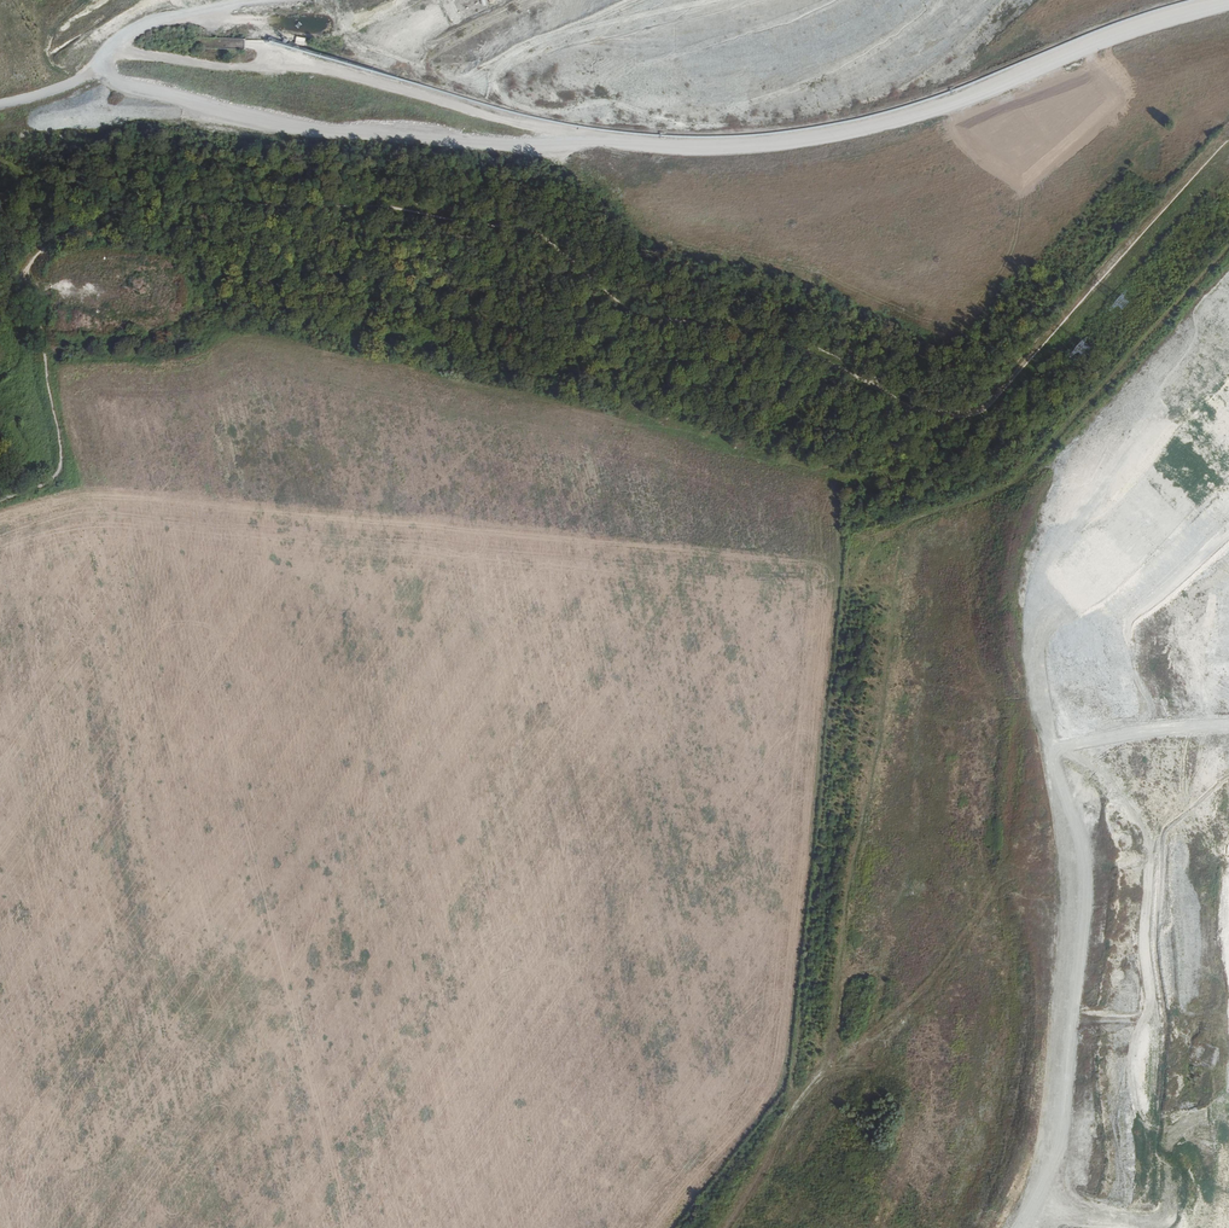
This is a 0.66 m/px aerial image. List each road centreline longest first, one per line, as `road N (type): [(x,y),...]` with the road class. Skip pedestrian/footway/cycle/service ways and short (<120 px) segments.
road 1 (track): [(1228,888),(1137,822),(1091,808),(1034,819),(1011,843),(991,921),(970,959),(832,1062),(724,1227)]
road 2 (track): [(565,398),(836,478)]
road 3 (track): [(29,268),(41,286),(62,462),(50,483),(0,501)]
road 4 (track): [(292,73),(117,55)]

